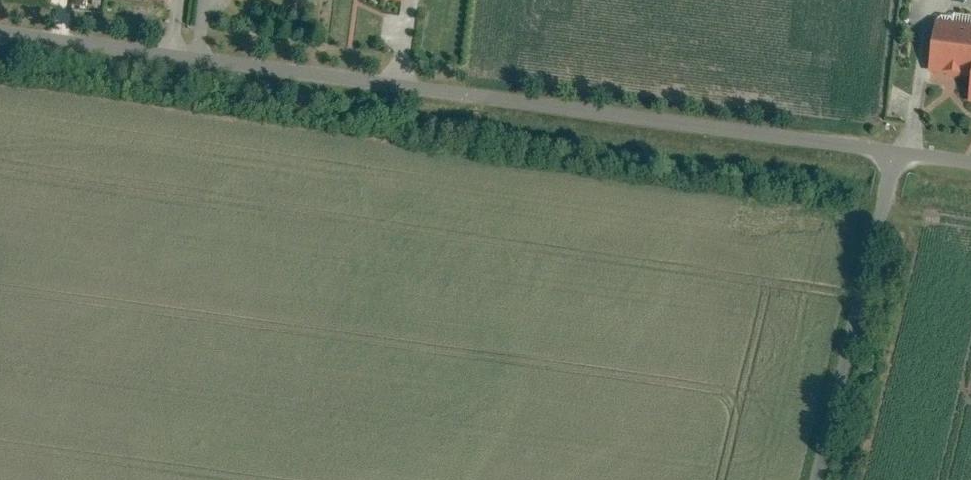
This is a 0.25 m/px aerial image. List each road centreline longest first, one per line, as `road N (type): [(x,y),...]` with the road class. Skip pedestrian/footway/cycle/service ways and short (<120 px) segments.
road 1 (residential): [(0,27),(897,150)]
road 2 (residential): [(897,150),(818,479)]

